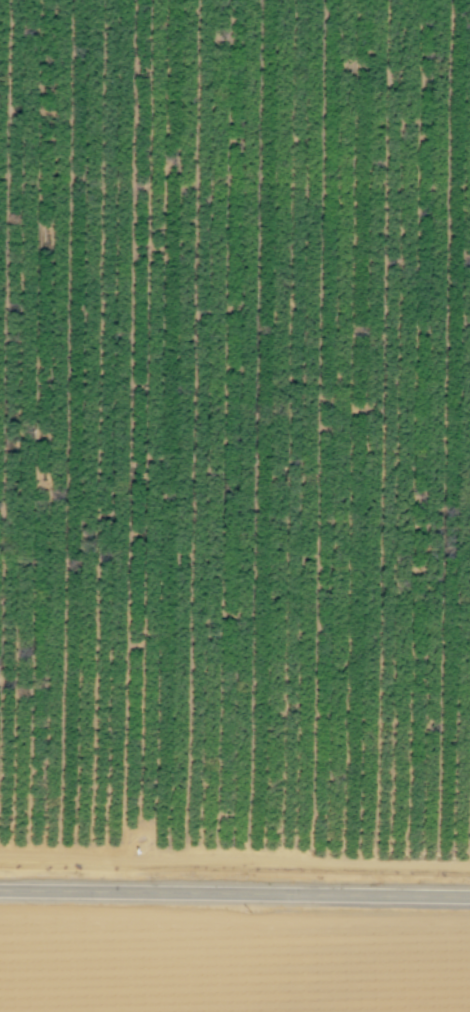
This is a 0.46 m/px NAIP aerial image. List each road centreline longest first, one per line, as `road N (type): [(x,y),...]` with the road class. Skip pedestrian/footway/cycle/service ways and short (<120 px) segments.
road 1 (track): [(469,865),(0,856)]
road 2 (tertiary): [(0,891),(469,897)]

